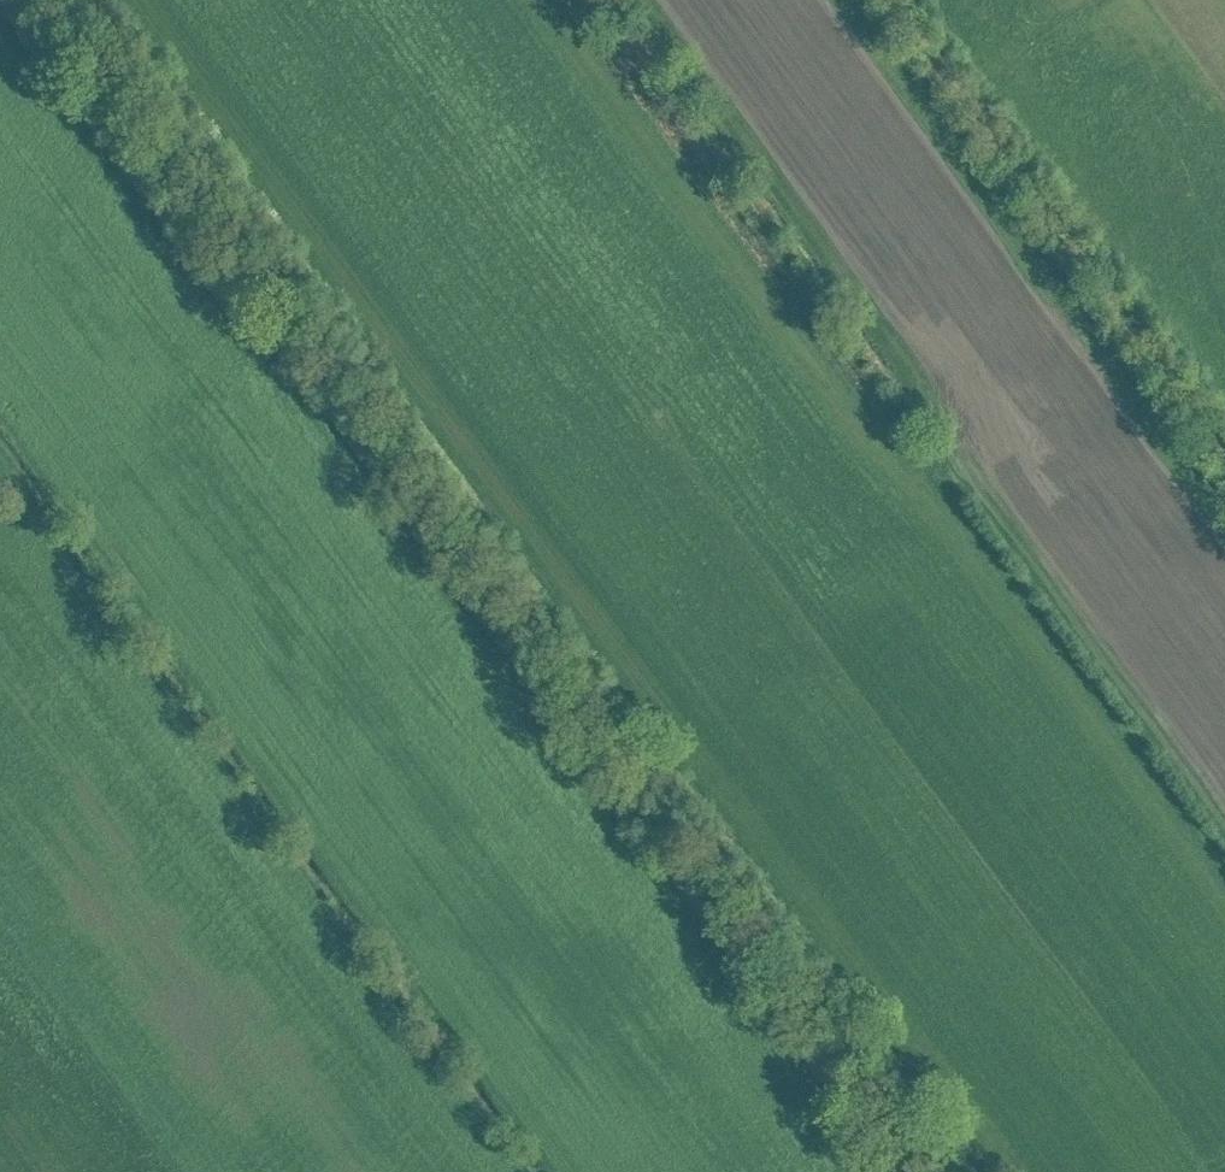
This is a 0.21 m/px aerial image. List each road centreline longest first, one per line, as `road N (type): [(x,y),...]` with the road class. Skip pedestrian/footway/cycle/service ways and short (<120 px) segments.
road 1 (track): [(893,0),(1224,461)]

